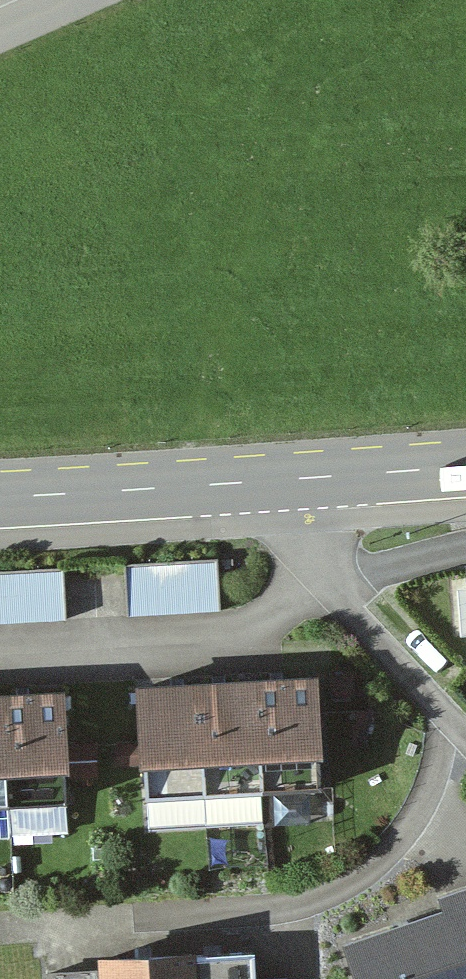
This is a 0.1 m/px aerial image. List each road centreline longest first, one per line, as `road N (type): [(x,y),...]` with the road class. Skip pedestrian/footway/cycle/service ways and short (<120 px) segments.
road 1 (secondary): [(465,468),(0,495)]

